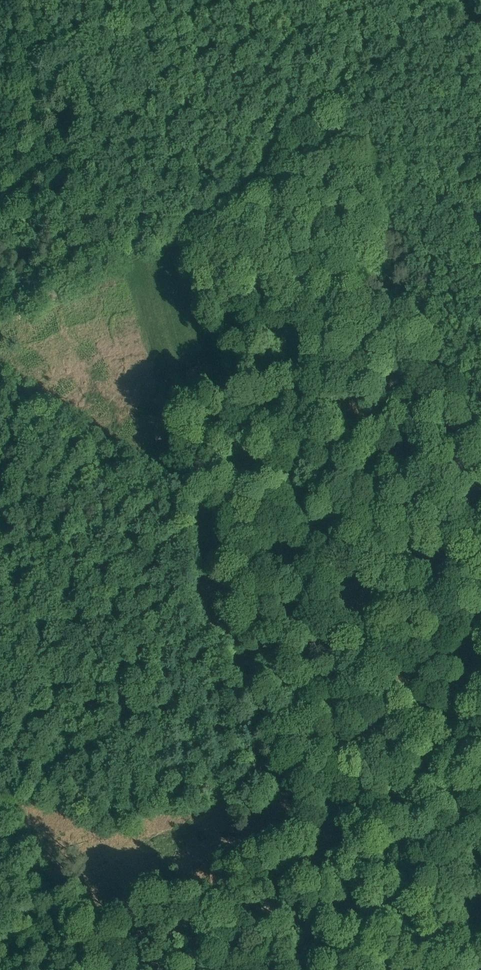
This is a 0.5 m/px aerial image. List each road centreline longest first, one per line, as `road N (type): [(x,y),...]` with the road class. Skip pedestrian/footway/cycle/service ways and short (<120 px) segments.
road 1 (track): [(0,792),(95,969)]

